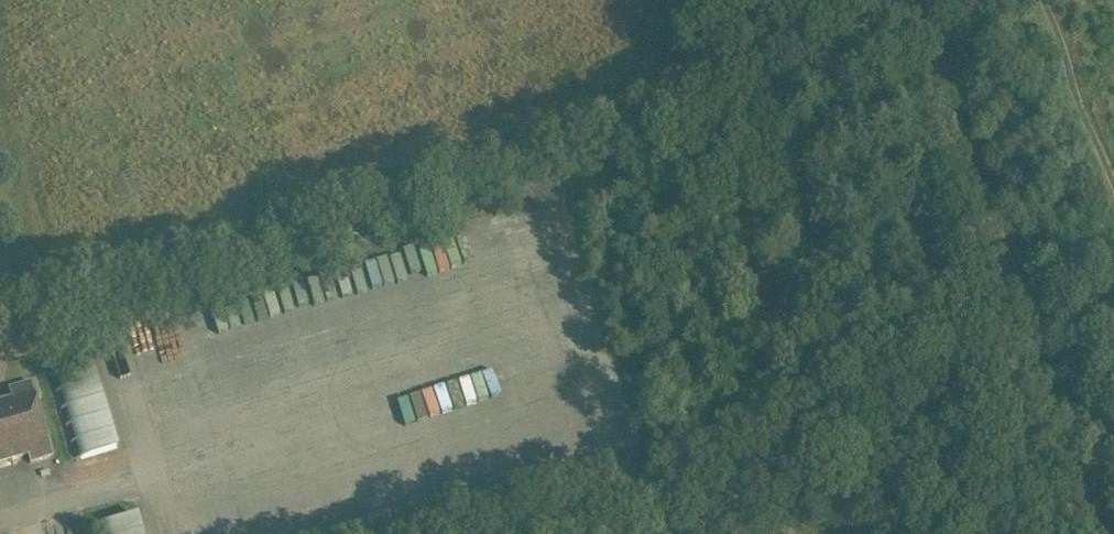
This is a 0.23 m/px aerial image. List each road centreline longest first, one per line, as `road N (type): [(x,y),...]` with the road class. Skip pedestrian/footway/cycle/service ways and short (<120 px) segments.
road 1 (track): [(645,521),(864,455),(879,442),(878,420),(725,0)]
road 2 (secondary): [(1095,533),(905,0)]
road 3 (track): [(1113,192),(1040,0)]

